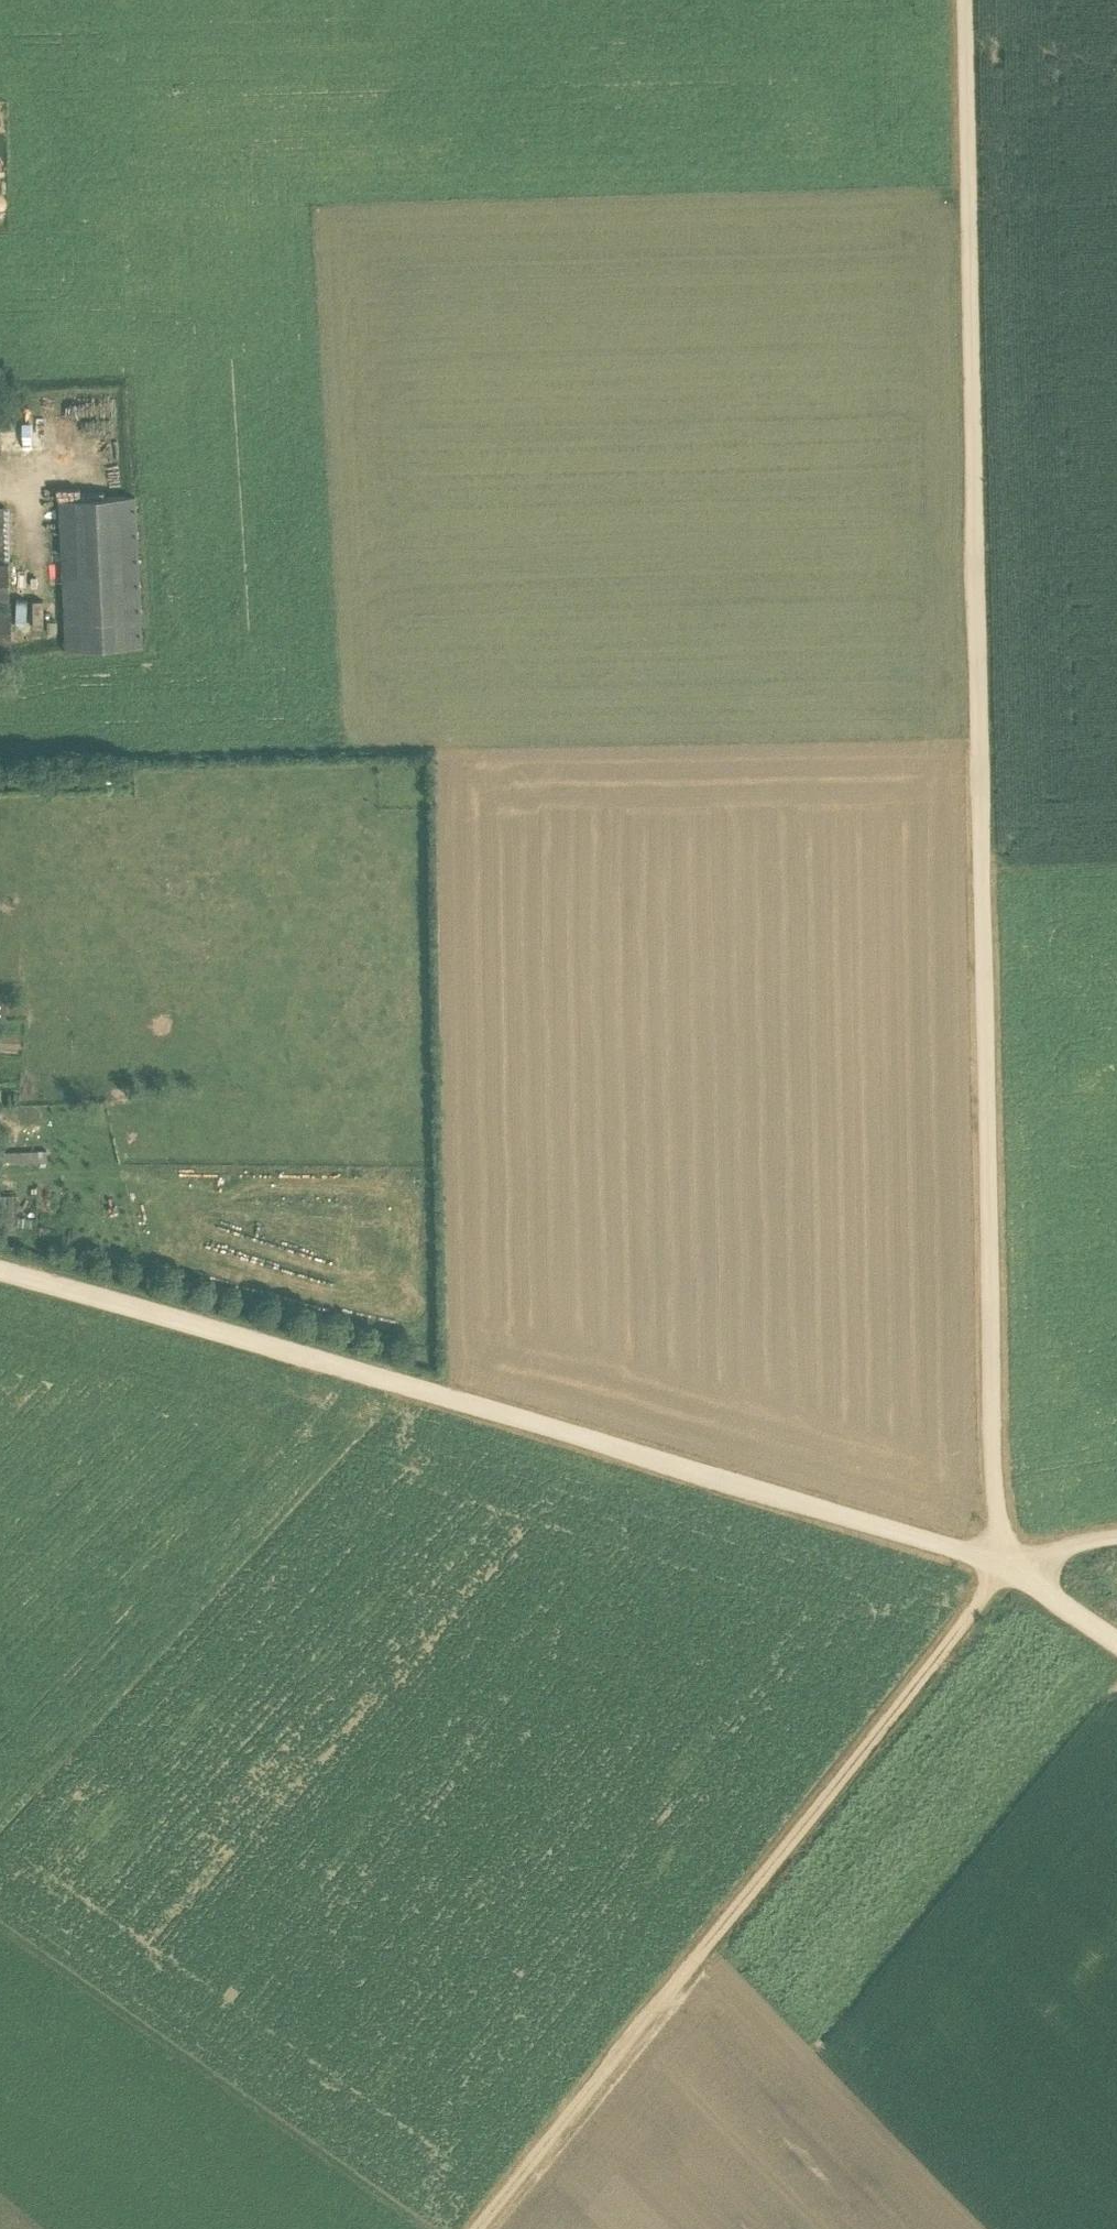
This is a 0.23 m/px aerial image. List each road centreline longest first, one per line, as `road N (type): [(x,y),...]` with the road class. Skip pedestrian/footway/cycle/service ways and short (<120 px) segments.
road 1 (track): [(1006,1566),(966,0)]
road 2 (track): [(1006,1566),(0,1266)]
road 3 (track): [(1006,1566),(470,2228)]
road 4 (track): [(1006,1566),(1116,1647)]

